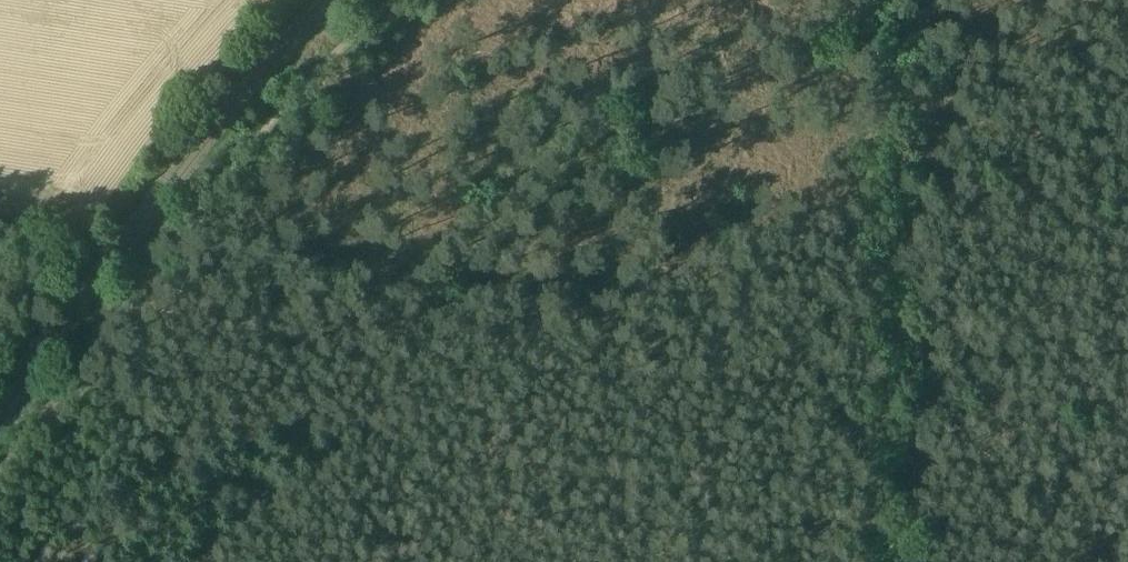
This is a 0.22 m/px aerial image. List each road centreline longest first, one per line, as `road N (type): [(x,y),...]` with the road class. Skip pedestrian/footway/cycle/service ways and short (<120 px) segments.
road 1 (track): [(398,0),(268,133),(140,327),(0,512)]

